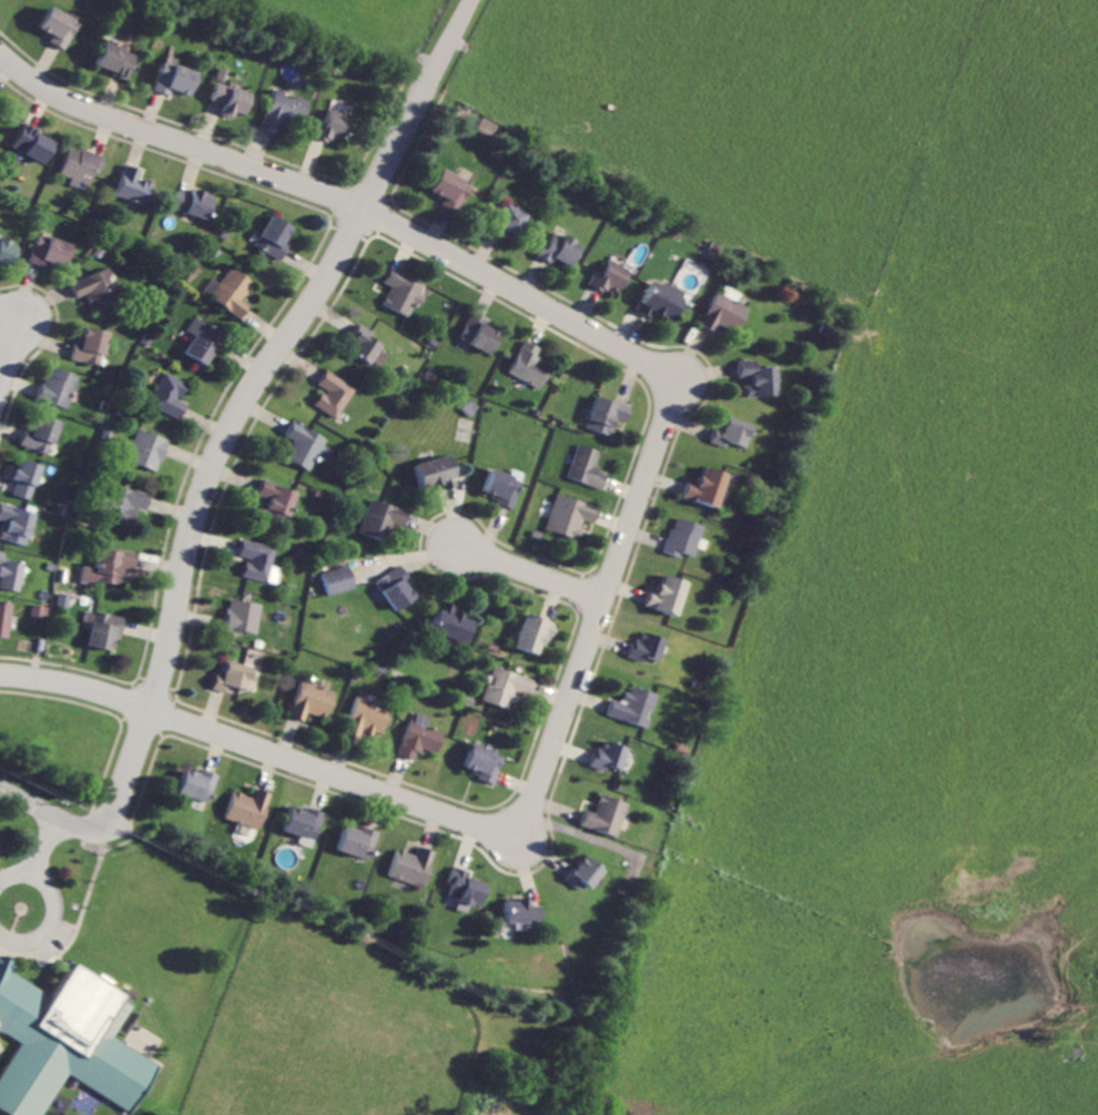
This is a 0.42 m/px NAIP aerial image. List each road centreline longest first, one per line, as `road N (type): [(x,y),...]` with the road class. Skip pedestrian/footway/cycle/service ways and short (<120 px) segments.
road 1 (residential): [(152,709),(498,833),(519,832),(530,814),(670,416),(671,377),(362,209)]
road 2 (residential): [(94,828),(111,821),(152,709),(192,531),(221,446),(339,250),(471,0)]
road 3 (residential): [(362,209),(79,105),(0,54)]
road 4 (residential): [(604,598),(451,544)]
road 5 (residential): [(152,709),(95,690),(0,677)]

